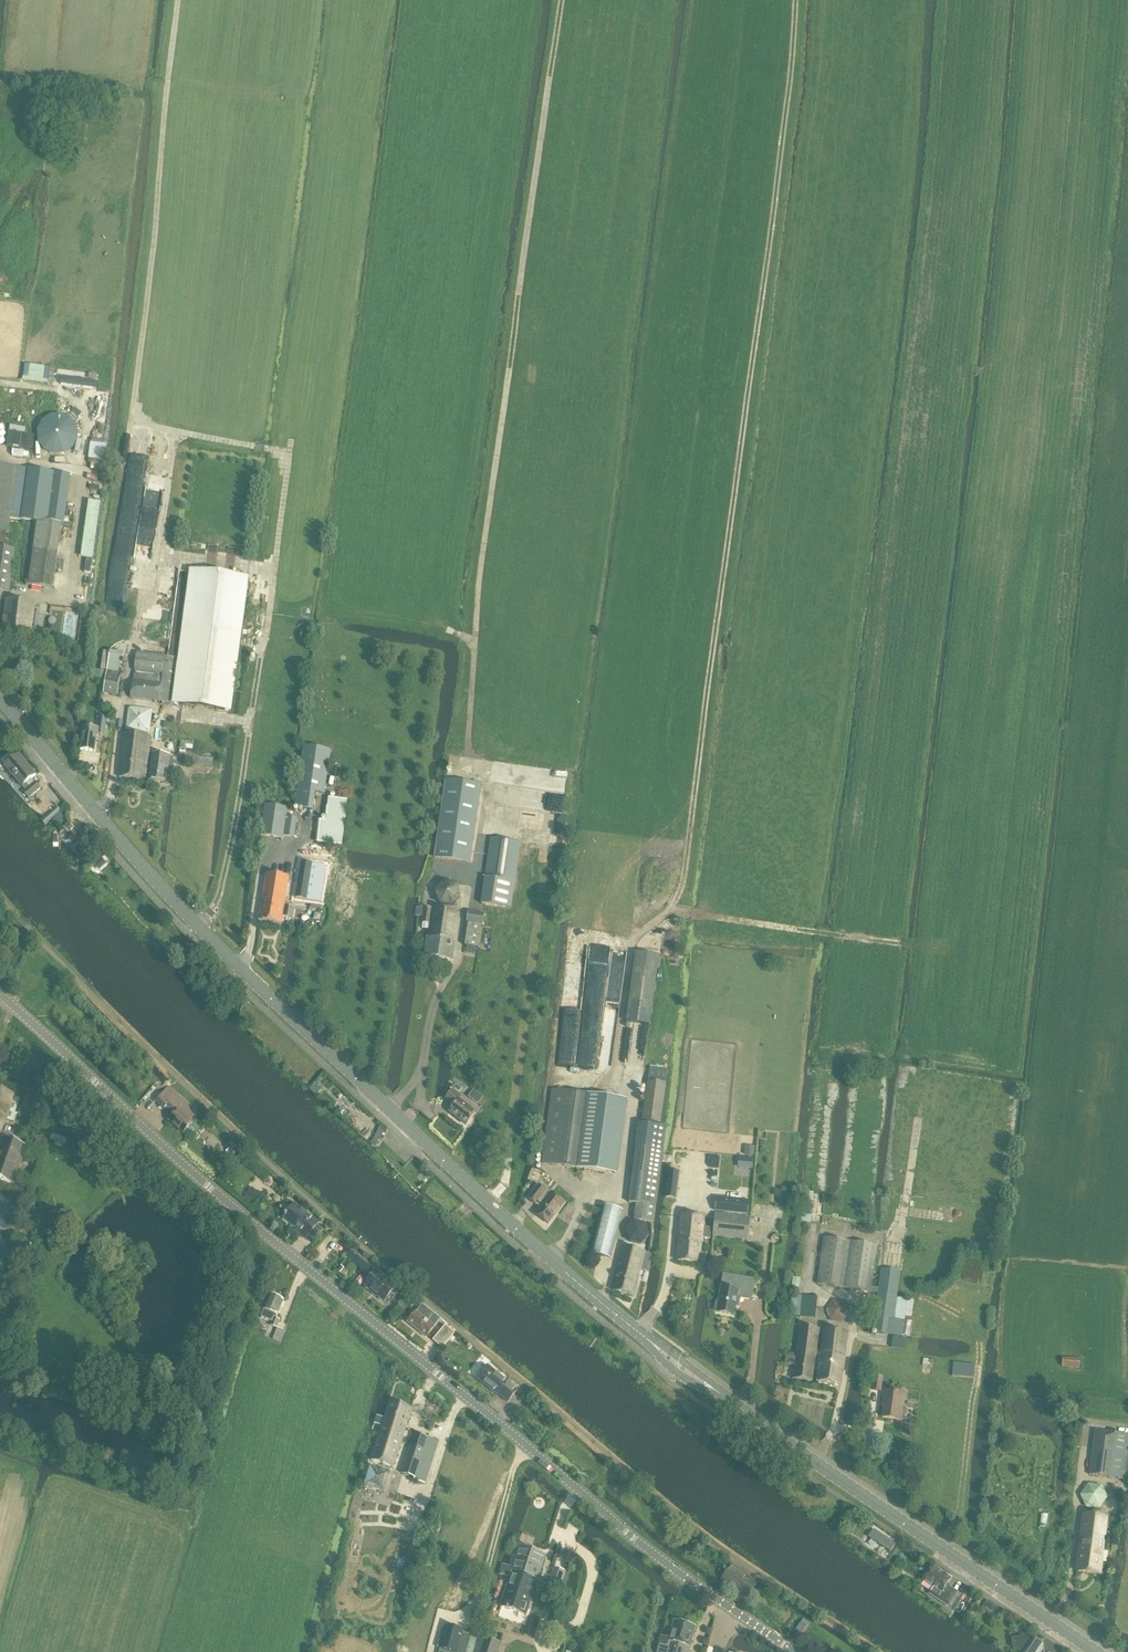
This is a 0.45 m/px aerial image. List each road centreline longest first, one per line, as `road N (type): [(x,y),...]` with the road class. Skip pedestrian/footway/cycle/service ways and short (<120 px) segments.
road 1 (secondary): [(1096,1651),(681,1366),(551,1260),(200,930),(0,700)]
road 2 (track): [(735,1405),(752,1381),(905,206),(917,0)]
road 3 (tertiary): [(795,1651),(630,1536),(306,1269),(0,994)]
road 4 (track): [(683,893),(795,0)]
road 5 (track): [(96,814),(108,802),(159,485),(126,471),(180,0)]
road 6 (track): [(319,249),(230,886),(200,930)]
road 7 (track): [(475,637),(563,0)]
road 8 (track): [(385,1108),(420,1081),(438,1000),(459,960),(468,877),(480,854),(494,780),(468,766),(475,637),(430,623)]
road 9 (track): [(133,423),(290,454)]
road 10 (track): [(621,1187),(628,1208),(600,1302)]

